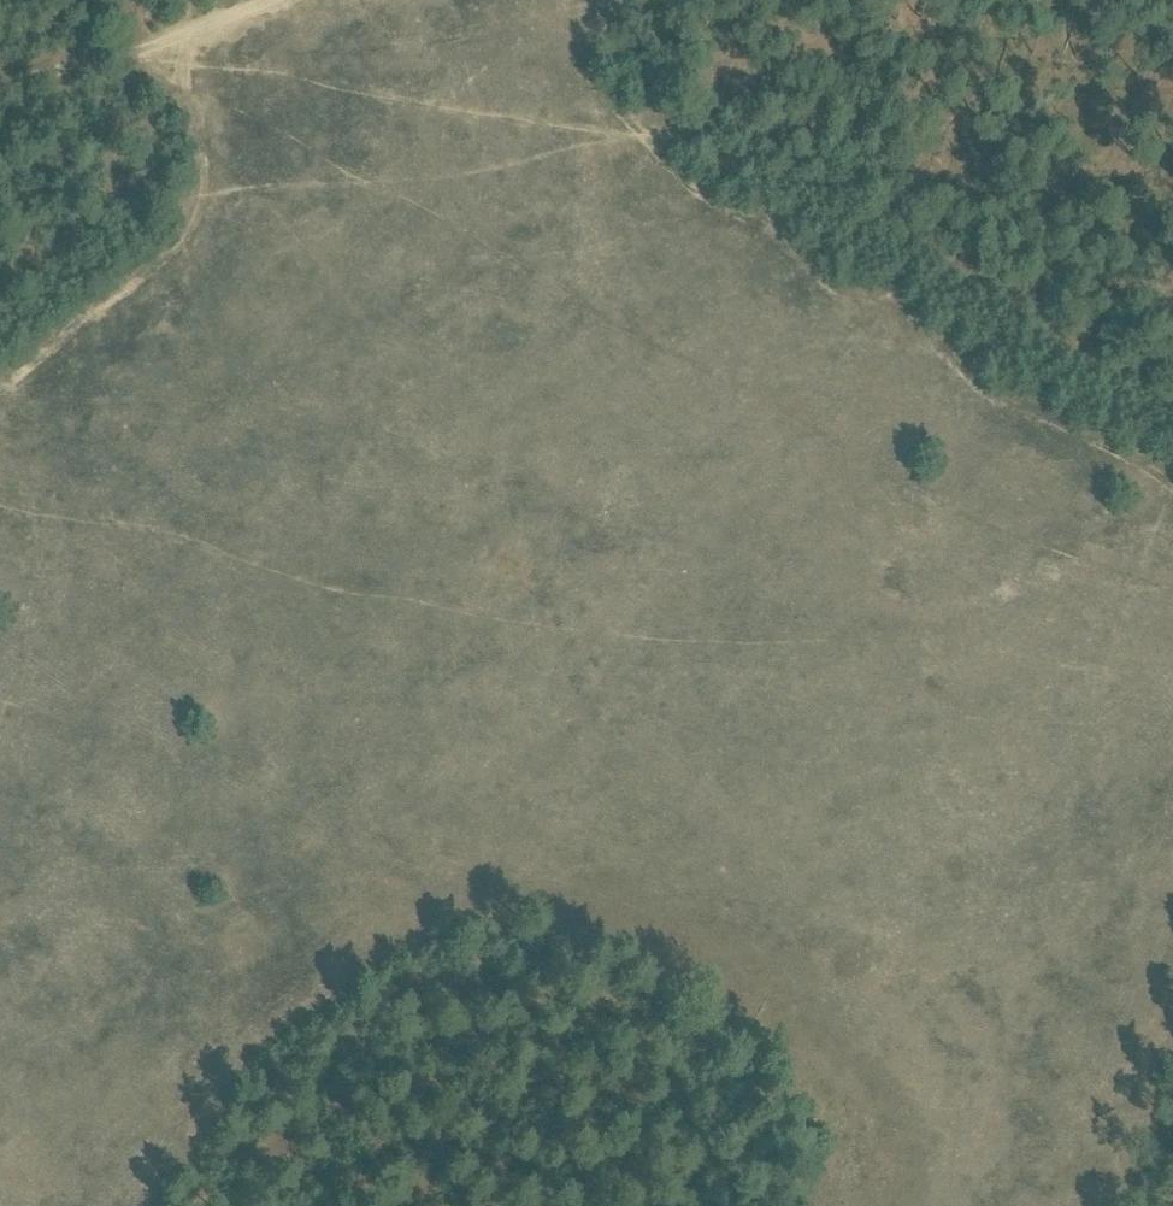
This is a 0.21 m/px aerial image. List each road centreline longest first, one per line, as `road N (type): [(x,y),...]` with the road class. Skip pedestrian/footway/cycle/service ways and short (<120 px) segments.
road 1 (track): [(0,389),(182,237),(206,166),(179,71),(185,41),(269,0)]
road 2 (track): [(0,93),(185,41)]

